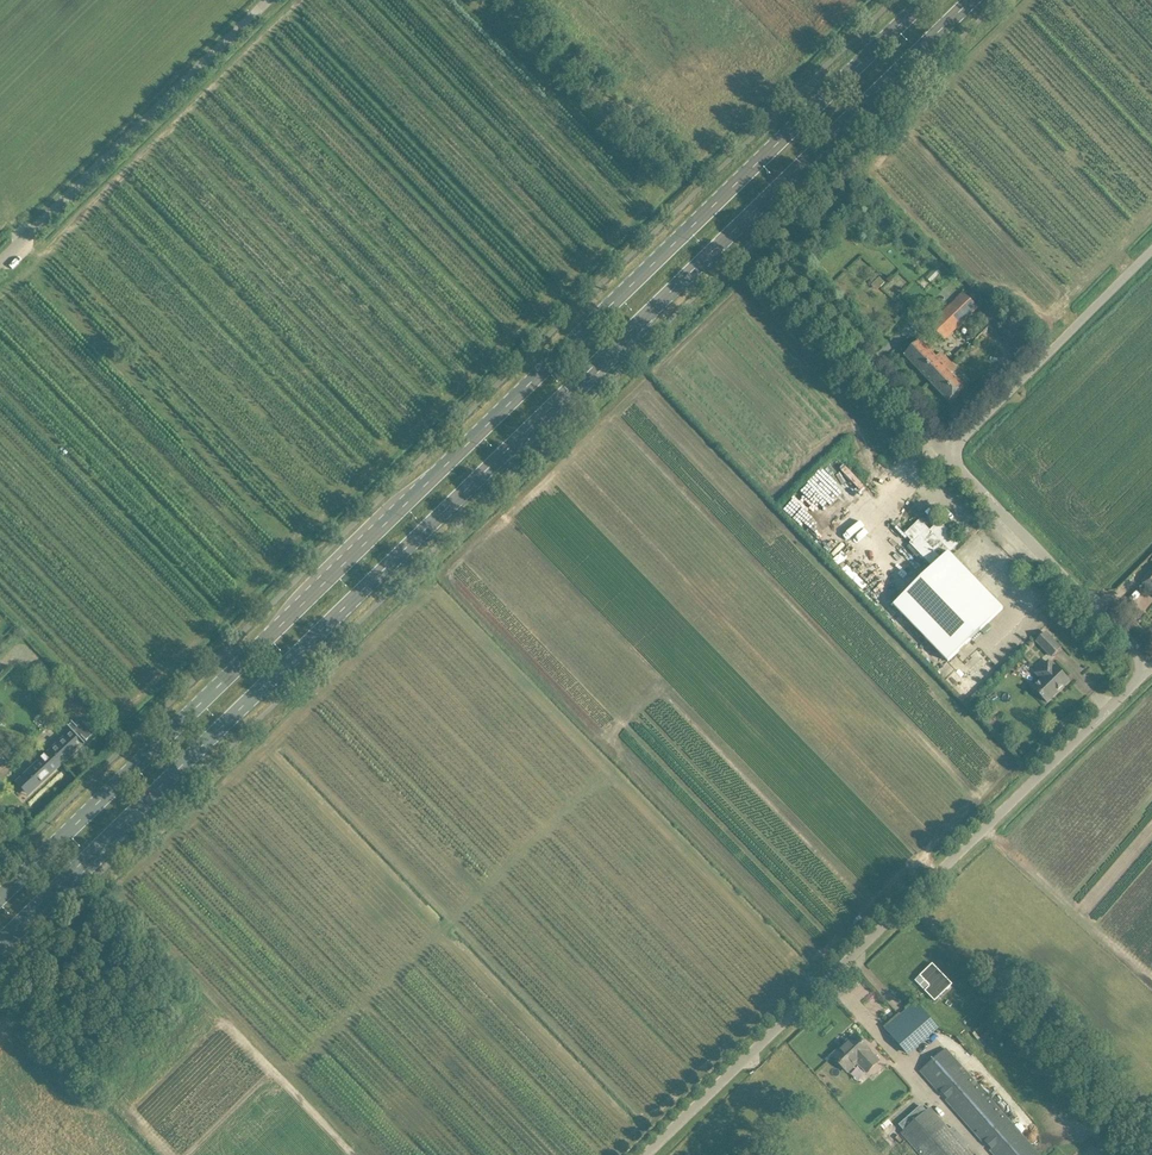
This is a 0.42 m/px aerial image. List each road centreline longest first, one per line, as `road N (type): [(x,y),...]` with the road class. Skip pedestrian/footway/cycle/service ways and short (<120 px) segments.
road 1 (primary): [(0,949),(973,0)]
road 2 (primary): [(929,0),(0,898)]
road 3 (unclassified): [(648,1154),(1145,665)]
road 4 (unclassified): [(0,262),(269,0)]
road 5 (unclassified): [(1145,665),(946,453)]
road 6 (unclassified): [(946,453),(1151,250)]
road 7 (unclassified): [(946,453),(782,289)]

